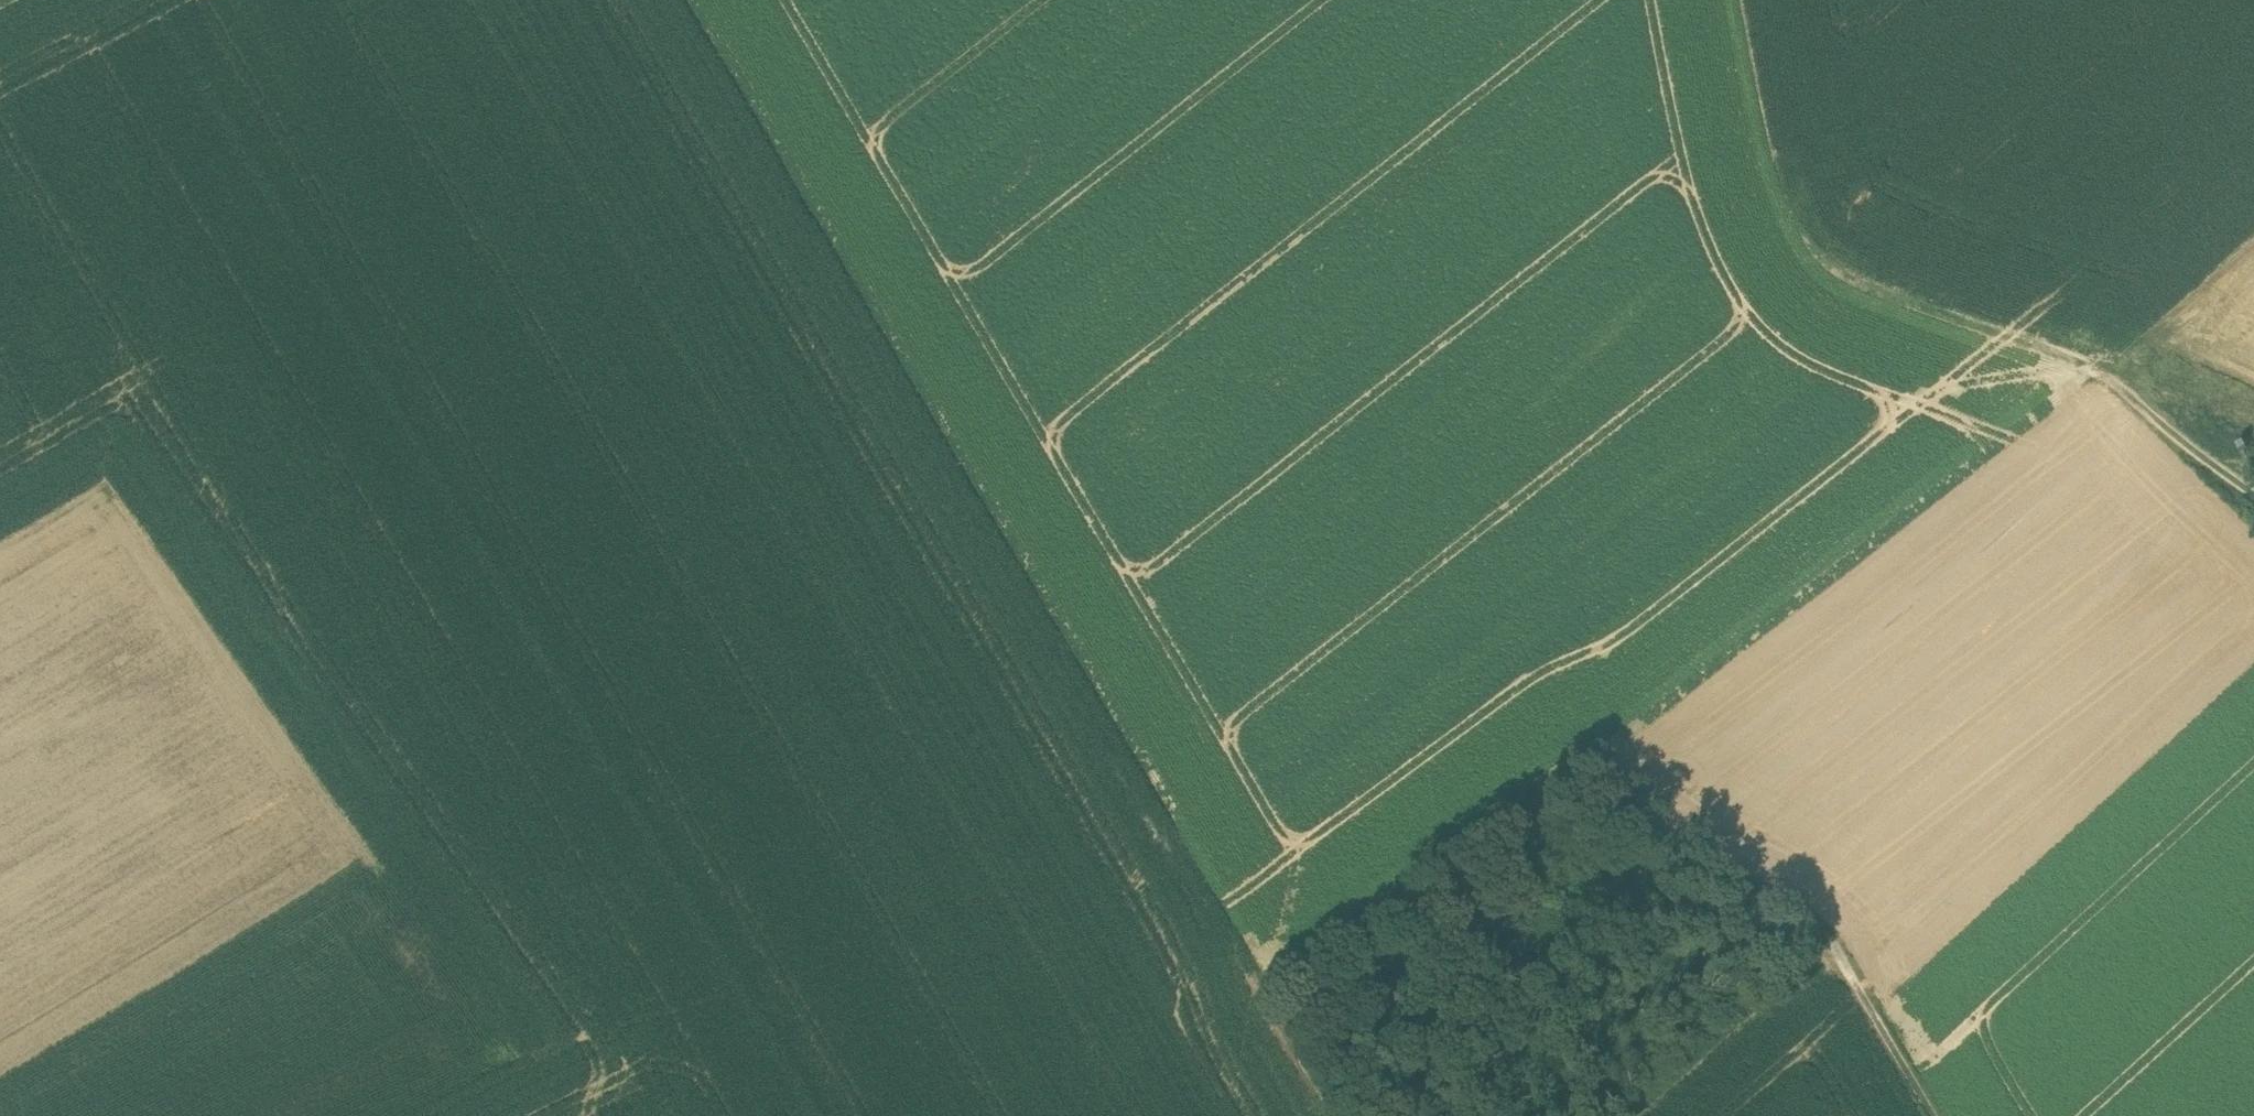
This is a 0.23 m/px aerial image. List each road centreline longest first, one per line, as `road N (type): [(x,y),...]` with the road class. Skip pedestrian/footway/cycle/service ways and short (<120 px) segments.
road 1 (track): [(1931,1115),(1829,934),(1721,876),(1419,899)]
road 2 (track): [(1344,1115),(1278,991)]

